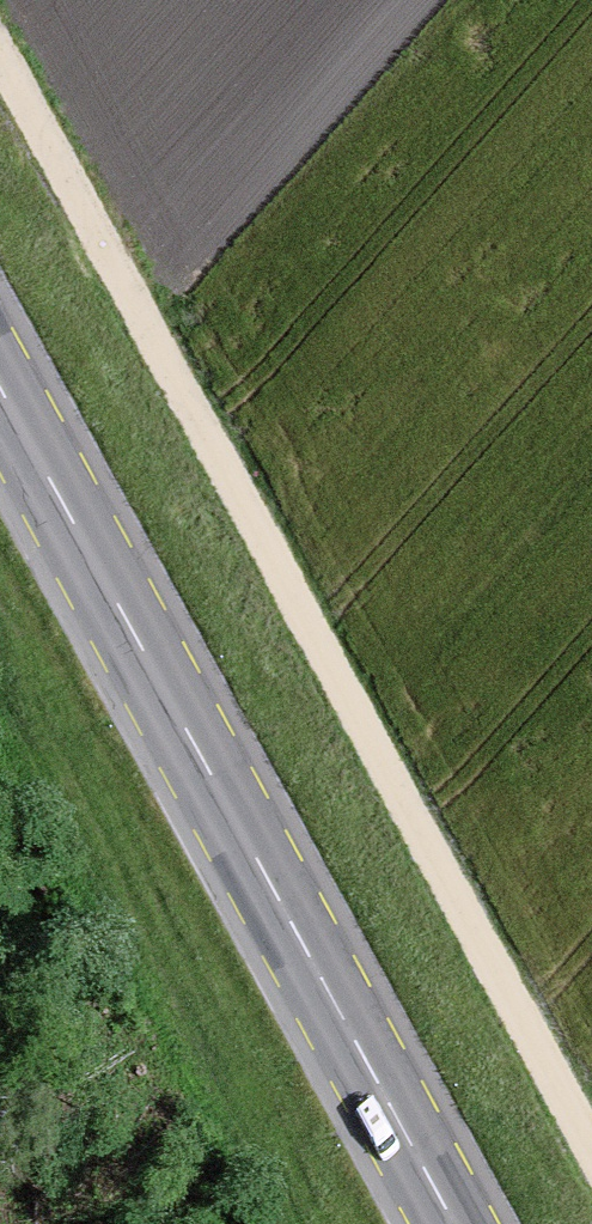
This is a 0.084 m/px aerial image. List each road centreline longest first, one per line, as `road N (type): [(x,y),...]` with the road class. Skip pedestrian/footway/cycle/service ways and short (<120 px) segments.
road 1 (track): [(591,1147),(0,55)]
road 2 (primary): [(454,1223),(0,388)]

